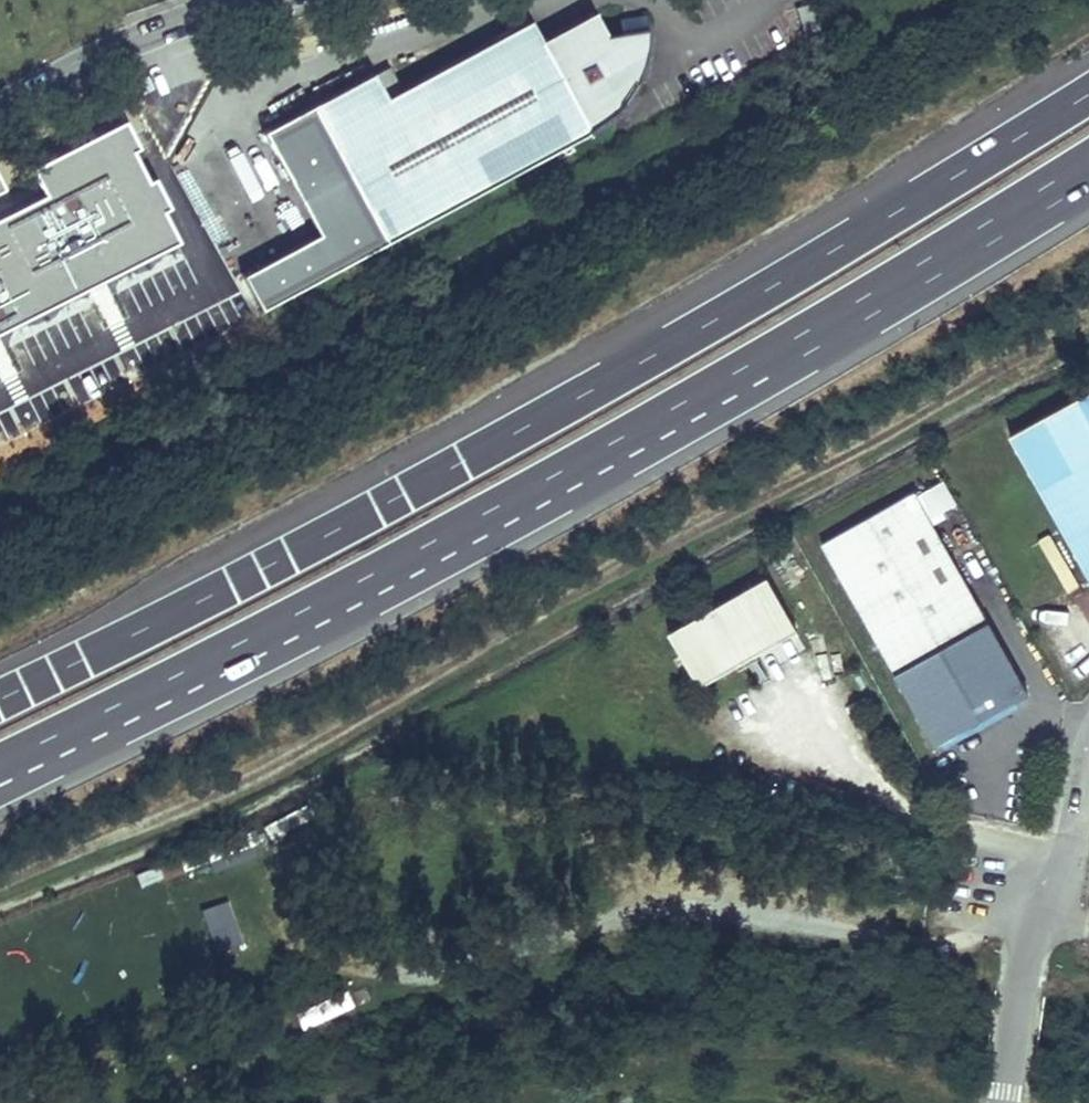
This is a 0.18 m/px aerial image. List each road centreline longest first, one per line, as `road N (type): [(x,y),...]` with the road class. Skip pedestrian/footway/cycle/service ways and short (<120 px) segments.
road 1 (motorway): [(1088,87),(371,512),(0,696)]
road 2 (motorway): [(0,788),(295,642),(601,473),(800,329)]
road 3 (motorway): [(0,757),(401,551),(800,329)]
road 4 (track): [(326,969),(451,962),(694,898),(1023,939)]
road 5 (residential): [(1003,1102),(1023,939),(1088,752)]
road 6 (motorway): [(800,329),(1088,162)]
road 7 (tertiary): [(0,111),(183,22),(258,0)]

